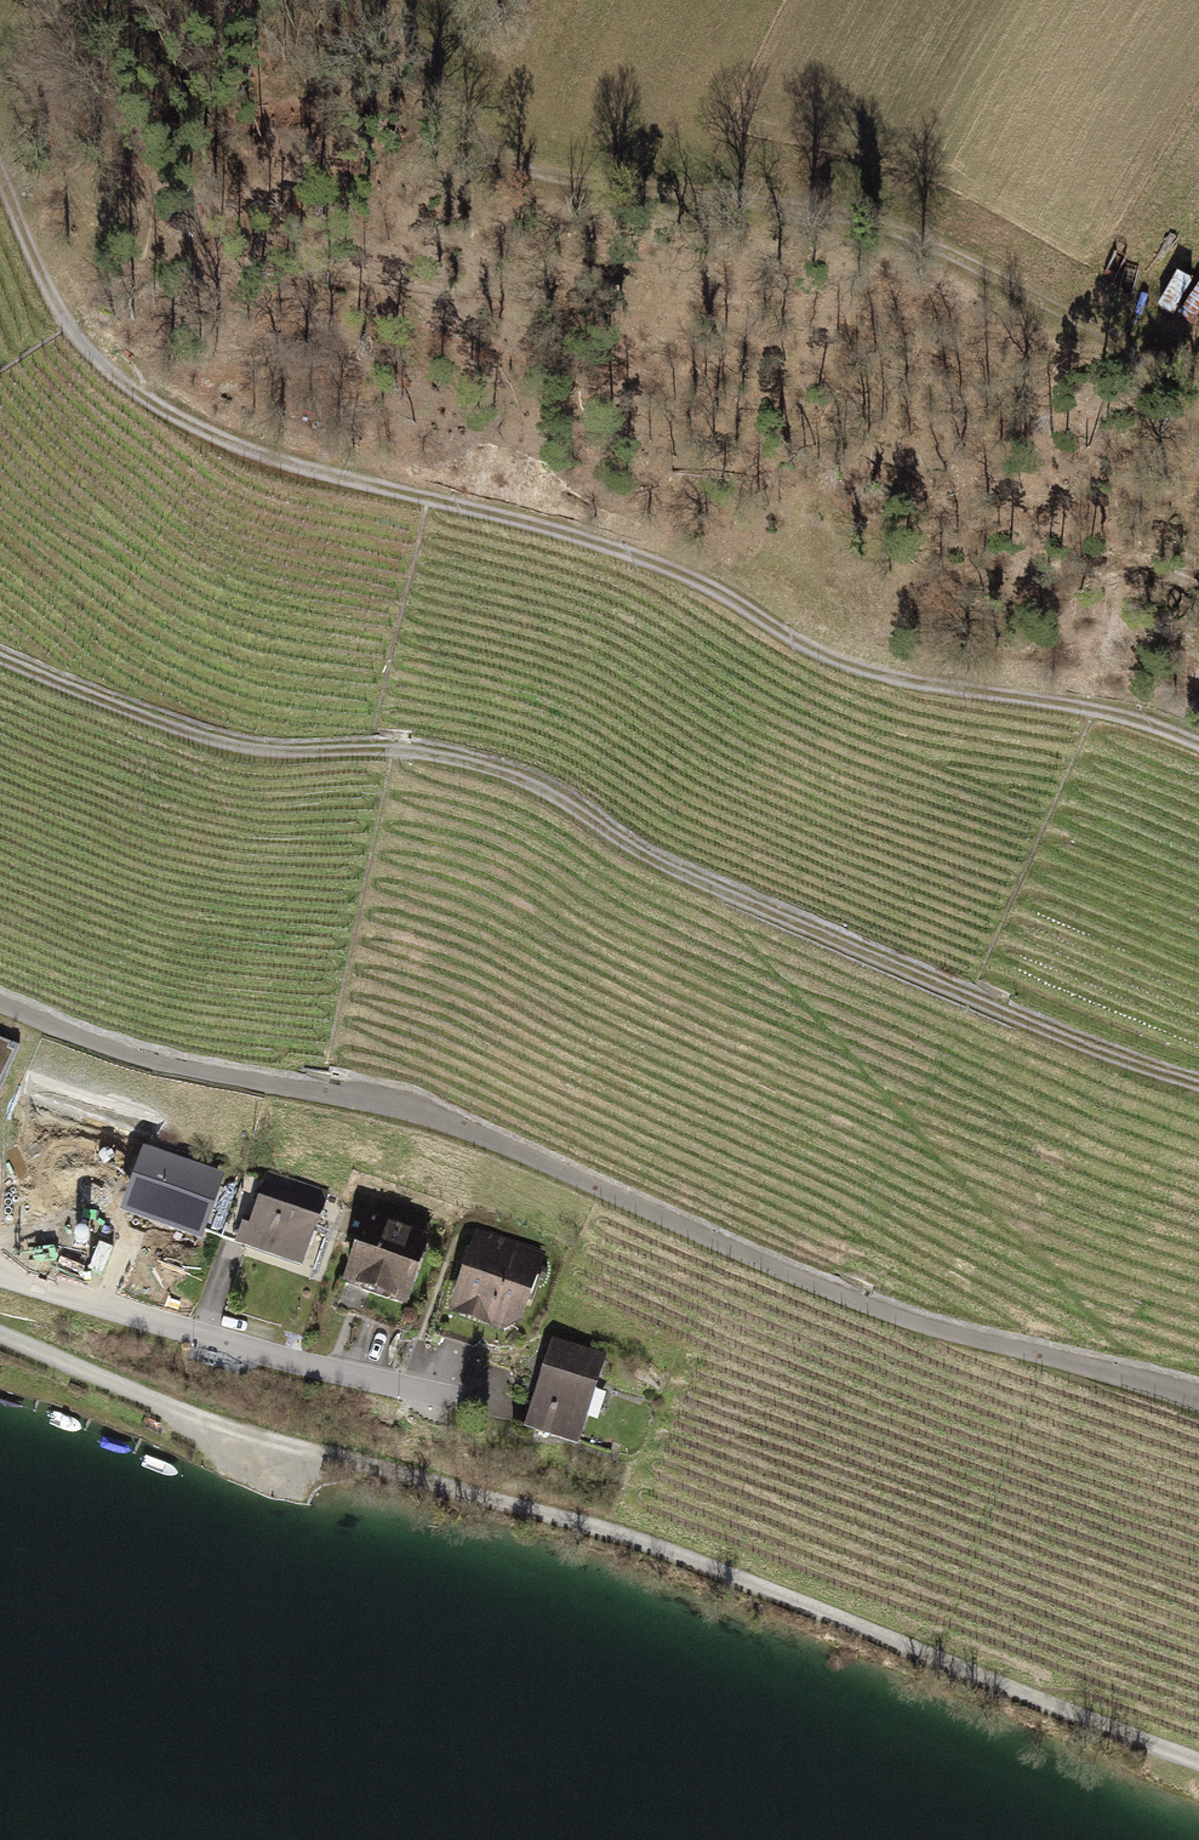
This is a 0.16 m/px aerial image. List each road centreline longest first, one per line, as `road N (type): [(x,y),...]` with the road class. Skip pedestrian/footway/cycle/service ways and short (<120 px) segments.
road 1 (track): [(0,654),(254,749),(373,748),(502,771),(700,881),(969,997),(1198,1083)]
road 2 (track): [(1198,1761),(607,1530),(213,1424),(0,1334)]
road 3 (unclassified): [(1198,1396),(883,1310),(426,1113),(143,1055),(0,1003)]
road 4 (track): [(1198,384),(884,224),(771,202),(566,182),(510,165),(472,130),(399,11),(400,0)]
road 5 (track): [(484,510),(664,563),(835,655),(936,683),(1097,706),(1198,741)]
road 6 (track): [(484,510),(232,439),(143,398),(70,323),(0,167)]
road 7 (residential): [(0,1270),(297,1364),(447,1395)]

